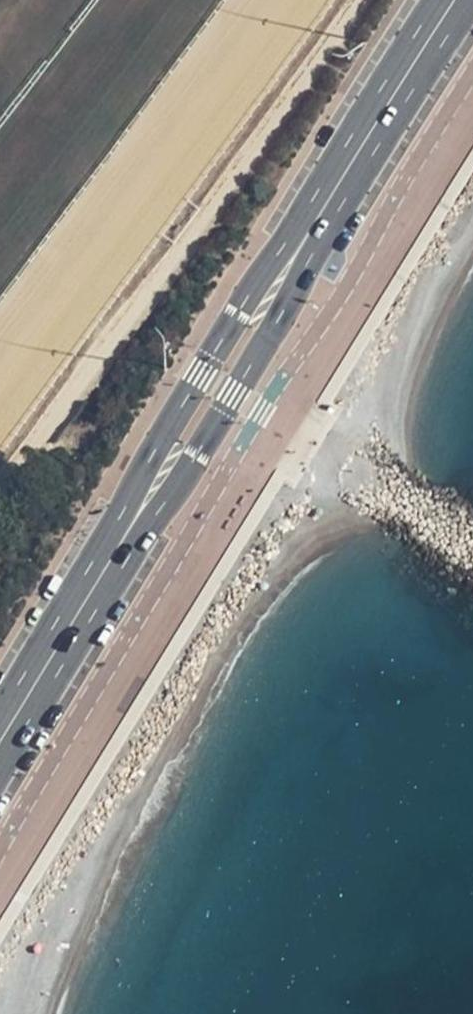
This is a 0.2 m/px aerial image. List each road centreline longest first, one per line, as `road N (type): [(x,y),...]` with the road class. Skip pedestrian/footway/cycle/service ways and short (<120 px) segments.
road 1 (primary): [(0,777),(472,16)]
road 2 (primary): [(439,0),(0,704)]
road 3 (track): [(365,0),(0,499)]

